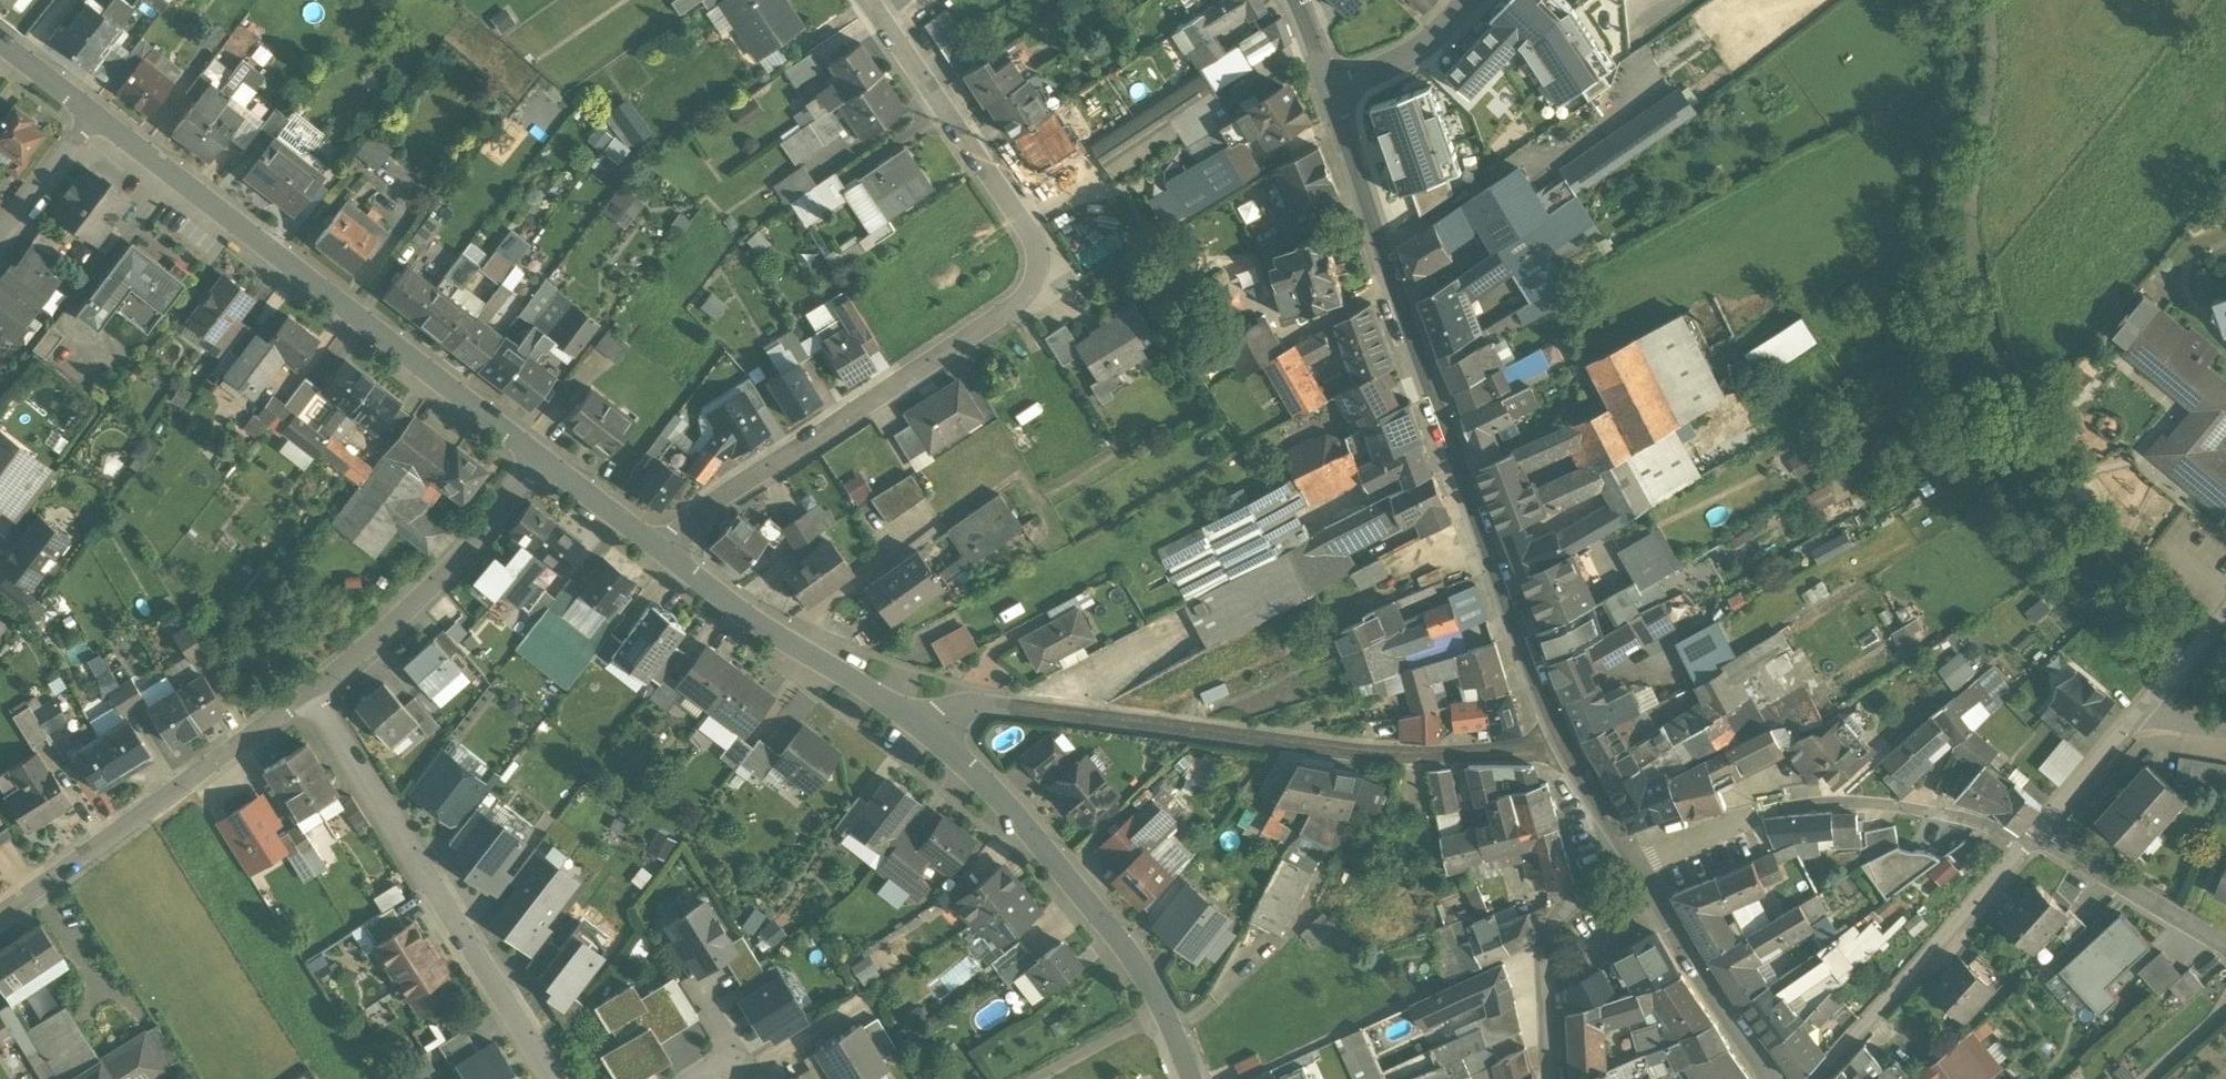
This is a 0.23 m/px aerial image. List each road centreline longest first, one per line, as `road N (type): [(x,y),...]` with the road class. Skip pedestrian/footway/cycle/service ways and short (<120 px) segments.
road 1 (residential): [(650,550),(1032,304),(1045,276),(1028,224),(868,0)]
road 2 (track): [(2001,0),(1990,207),(1996,310),(2045,486),(2116,586),(2195,655)]
road 3 (residential): [(1561,745),(1333,88)]
road 4 (residential): [(1561,745),(1501,756),(1359,755),(965,702),(925,728)]
road 5 (residential): [(536,466),(95,123)]
road 6 (residential): [(554,1078),(317,691)]
road 7 (residential): [(1193,1078),(1141,970),(1038,840),(925,728)]
road 8 (residential): [(317,691),(0,918)]
road 9 (residential): [(925,728),(650,550)]
road 10 (residential): [(2031,845),(1814,1078)]
road 11 (residential): [(536,466),(401,626),(317,691)]
road 12 (residential): [(1770,1078),(1629,852)]
road 13 (residential): [(1629,852),(1576,902),(1545,950),(1549,1078)]
road 14 (residential): [(1789,809),(1935,817),(2031,845)]
road 15 (residential): [(2225,955),(2031,845)]
road 16 (unclassified): [(1333,88),(1419,57),(1473,0)]
road 17 (residential): [(2141,724),(2031,845)]
road 18 (residential): [(650,550),(536,466)]
road 19 (track): [(1042,1078),(1167,1015)]
road 20 (residential): [(1629,852),(1561,745)]
road 21 (residential): [(0,50),(95,123)]

